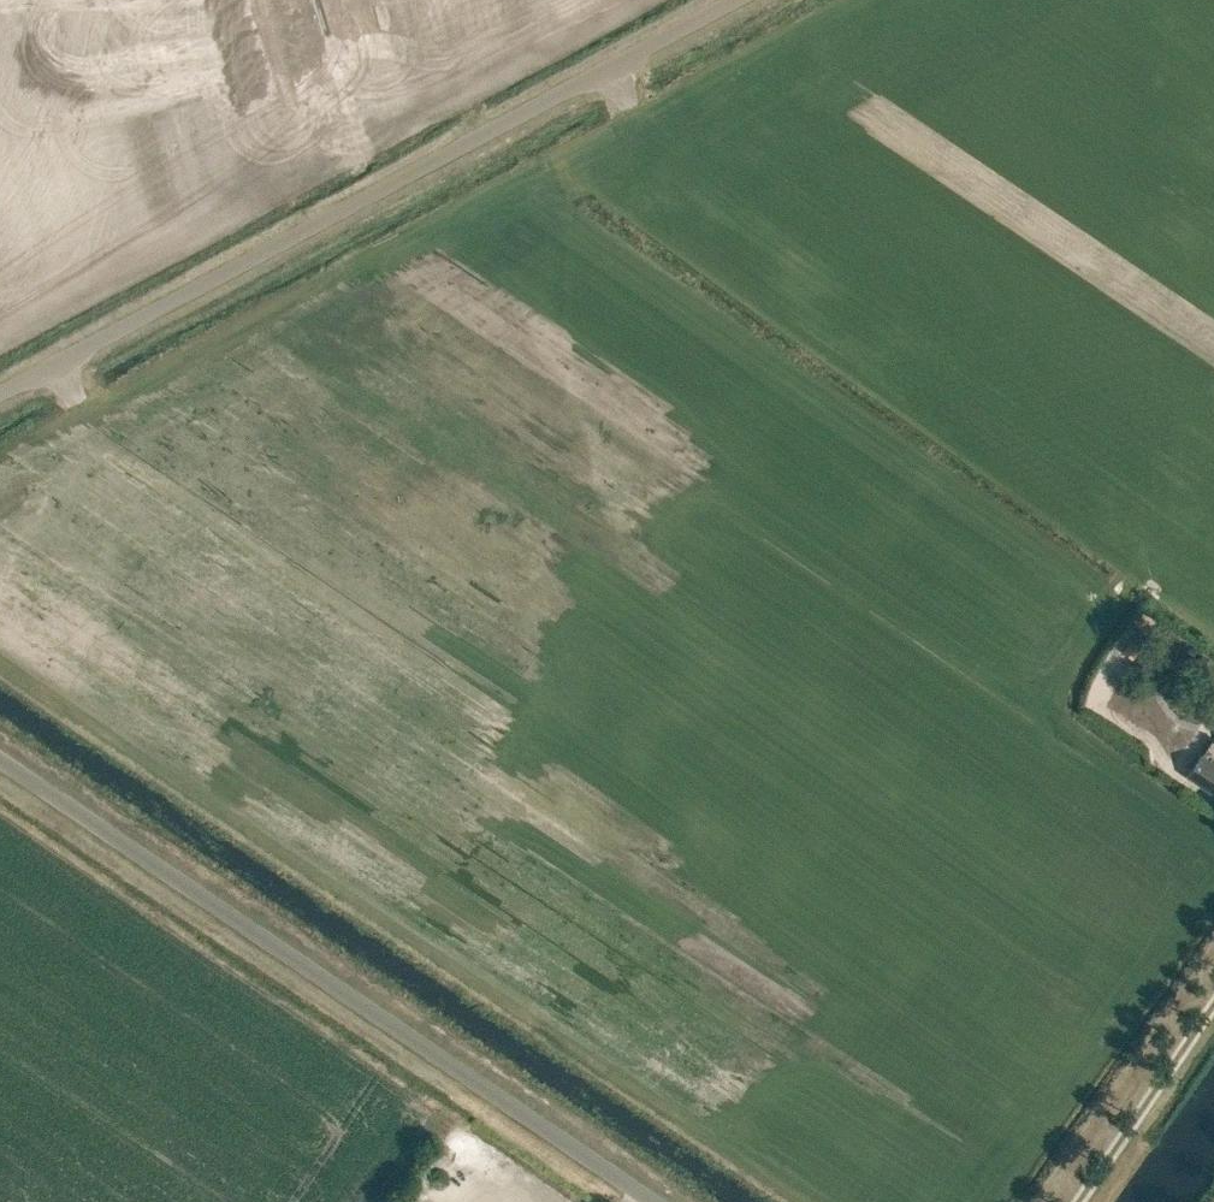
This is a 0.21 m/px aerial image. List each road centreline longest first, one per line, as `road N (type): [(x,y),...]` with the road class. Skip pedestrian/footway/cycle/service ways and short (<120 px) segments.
road 1 (unclassified): [(0,391),(731,0)]
road 2 (unclassified): [(654,1201),(0,757)]
road 3 (track): [(1079,1201),(1213,1001)]

